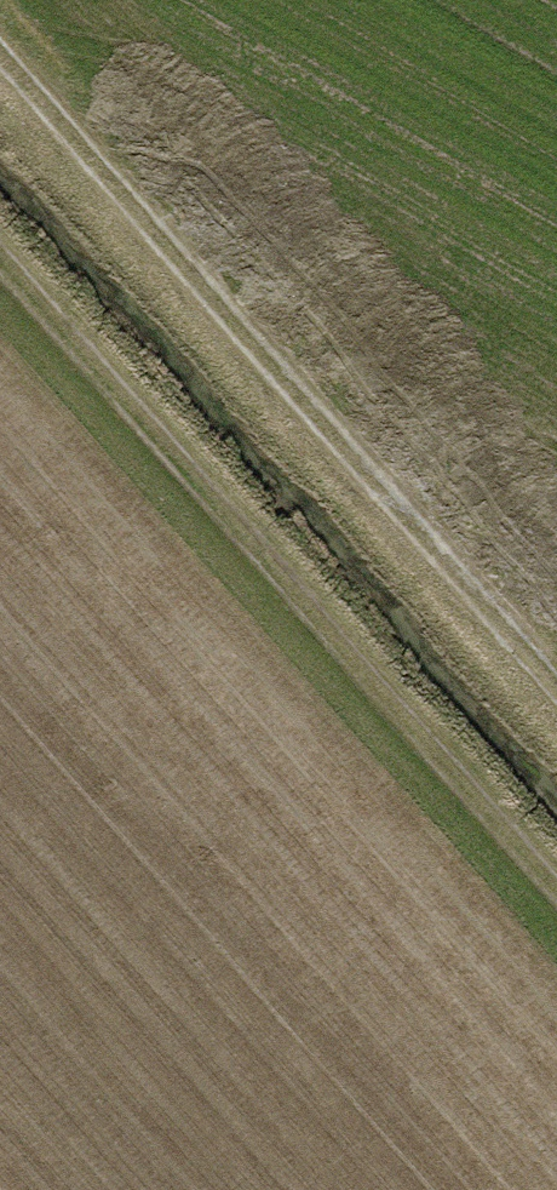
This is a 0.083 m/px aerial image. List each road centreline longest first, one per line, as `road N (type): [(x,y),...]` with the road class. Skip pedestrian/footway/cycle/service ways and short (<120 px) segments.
road 1 (track): [(556,690),(0,49)]
road 2 (track): [(0,259),(556,896)]

